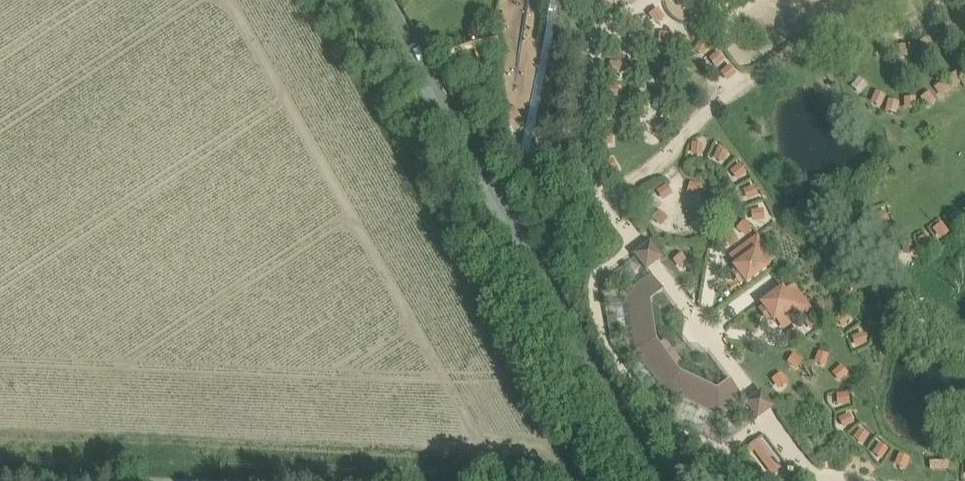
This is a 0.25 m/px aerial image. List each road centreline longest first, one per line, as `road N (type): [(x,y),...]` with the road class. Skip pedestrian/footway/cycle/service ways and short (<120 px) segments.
road 1 (unclassified): [(120,480),(0,476)]

